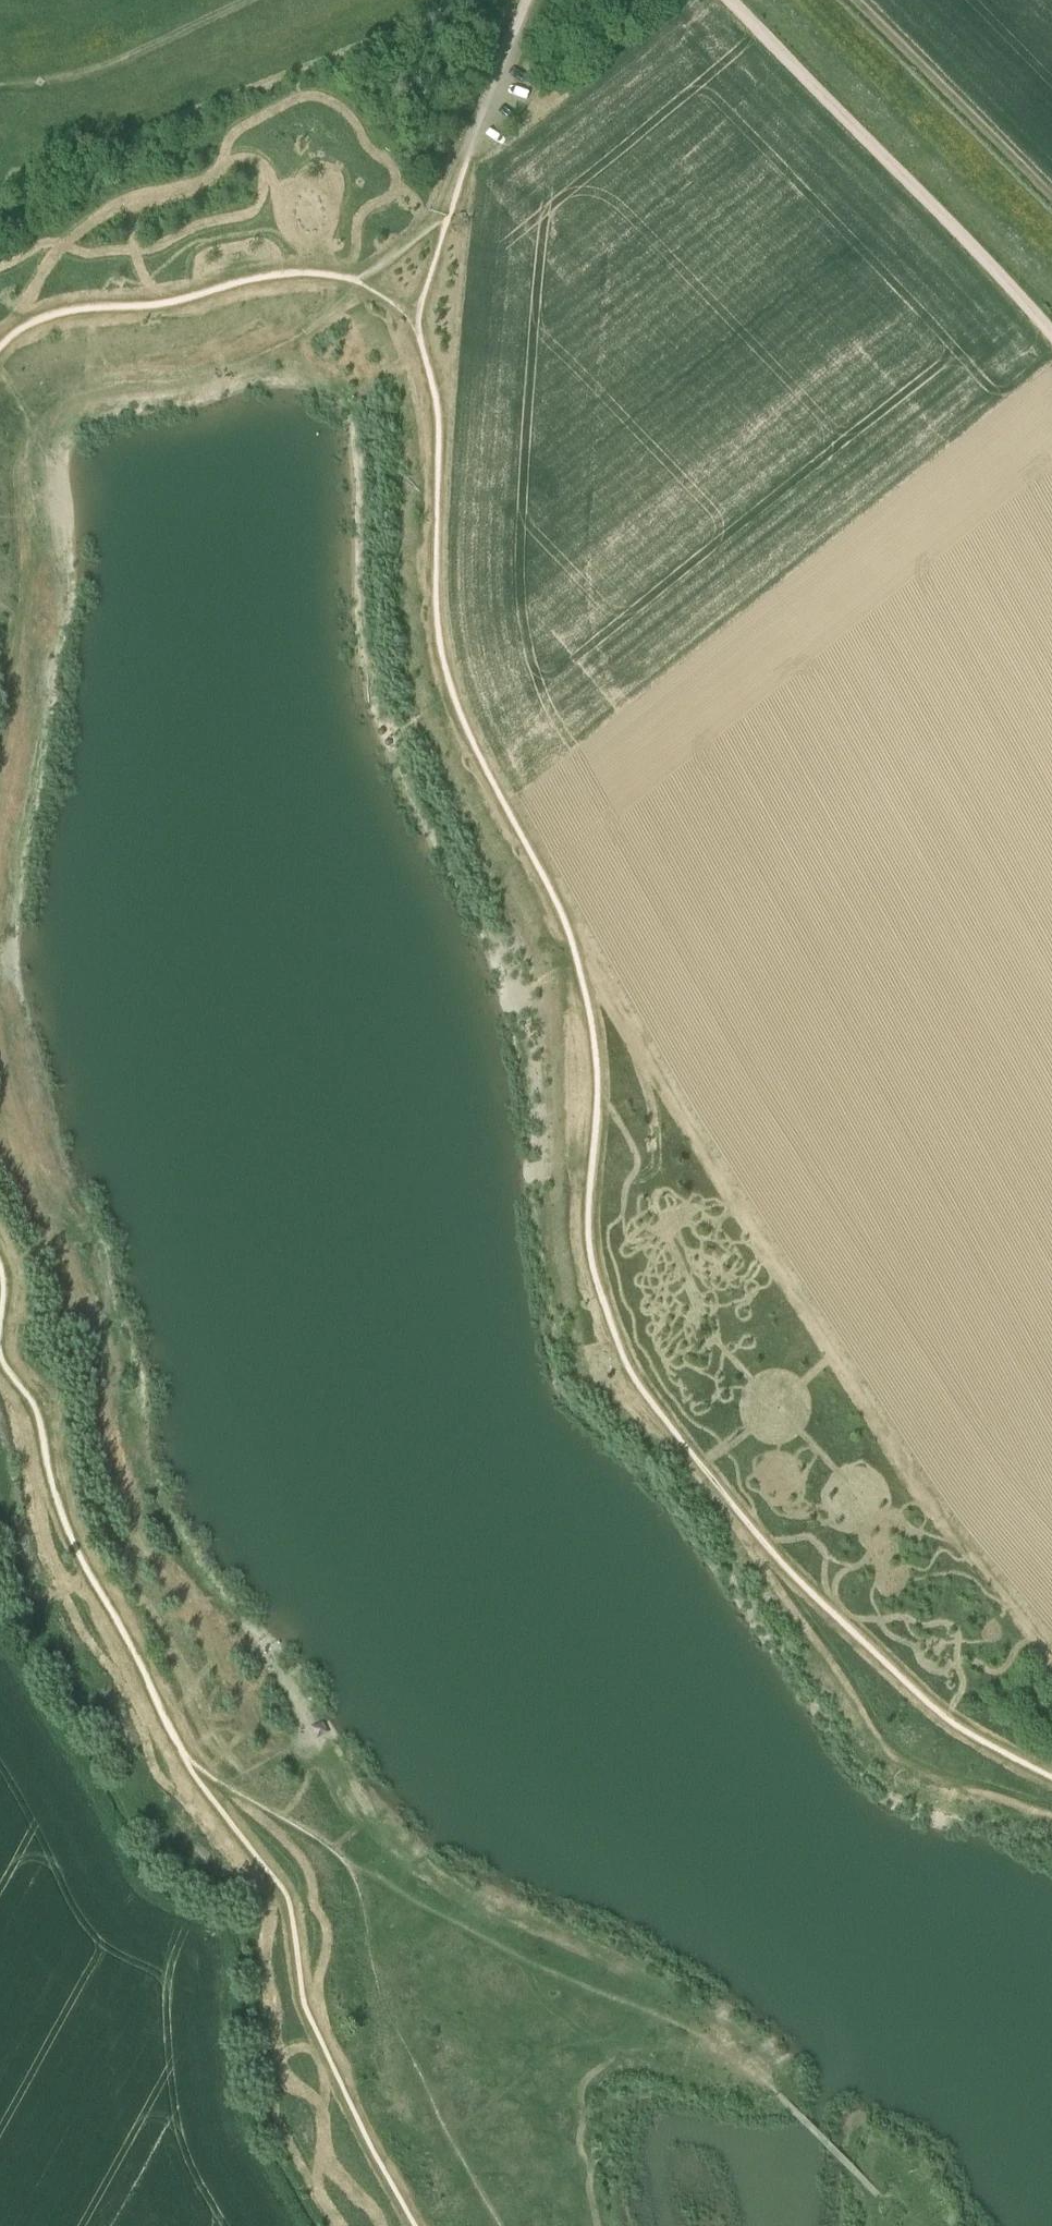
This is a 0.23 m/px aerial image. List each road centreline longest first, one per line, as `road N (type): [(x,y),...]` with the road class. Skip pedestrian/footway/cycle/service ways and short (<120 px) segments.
road 1 (track): [(1051,329),(727,0)]
road 2 (track): [(522,0),(466,161),(438,211),(298,336)]
road 3 (track): [(861,0),(1051,189)]

